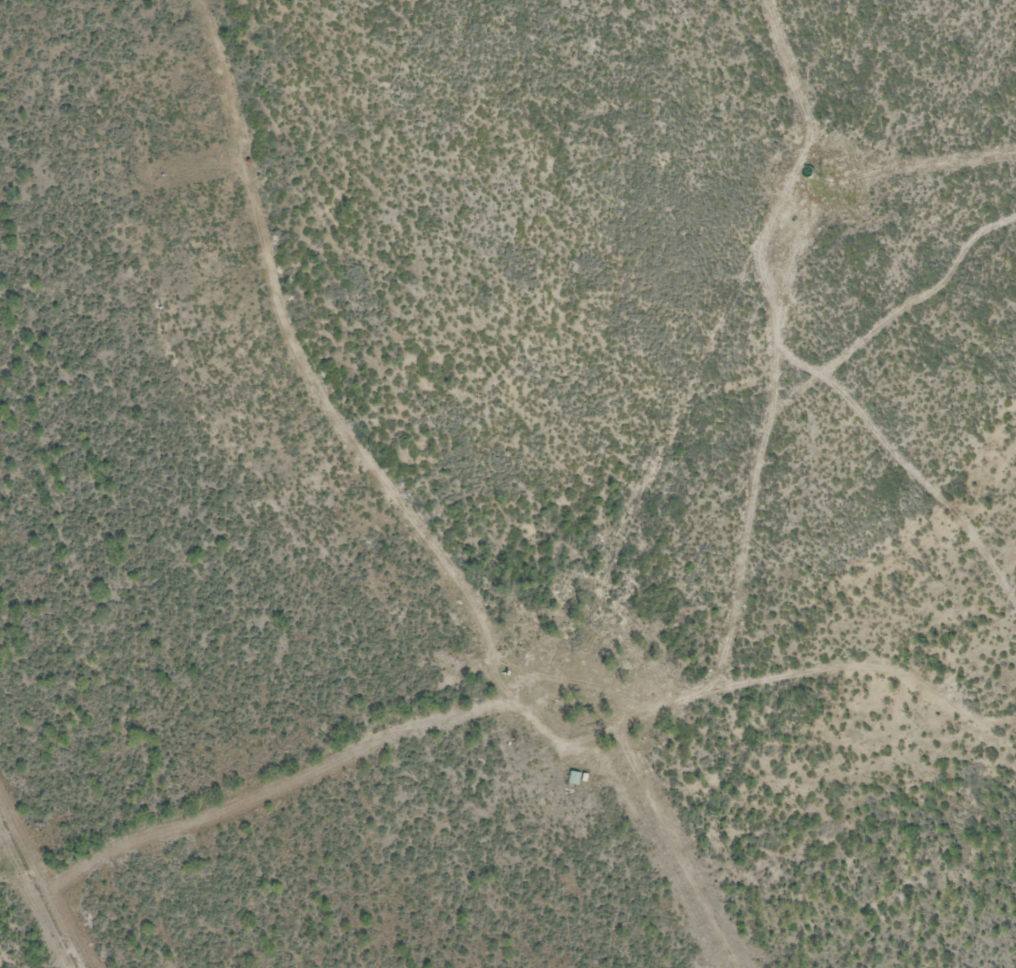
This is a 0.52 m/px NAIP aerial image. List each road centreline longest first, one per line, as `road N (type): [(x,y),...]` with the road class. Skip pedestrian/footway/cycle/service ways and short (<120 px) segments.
road 1 (residential): [(1015,591),(838,385),(797,359),(792,309),(819,207)]
road 2 (track): [(833,382),(834,347),(883,332),(1015,220)]

